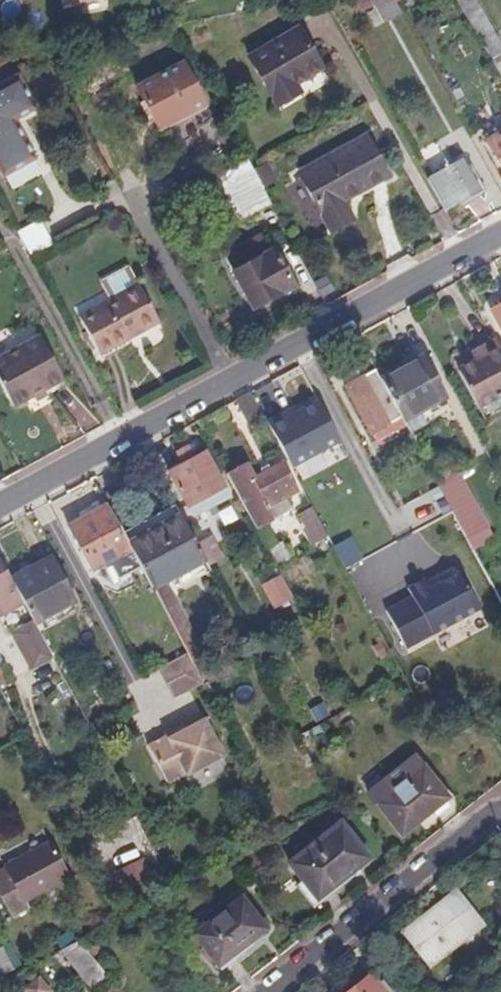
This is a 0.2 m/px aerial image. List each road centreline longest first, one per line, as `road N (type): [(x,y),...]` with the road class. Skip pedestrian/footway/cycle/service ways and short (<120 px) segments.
road 1 (residential): [(233,380),(500,237)]
road 2 (residential): [(273,991),(500,816)]
road 3 (residential): [(0,506),(233,380)]
road 4 (residential): [(233,380),(140,210)]

